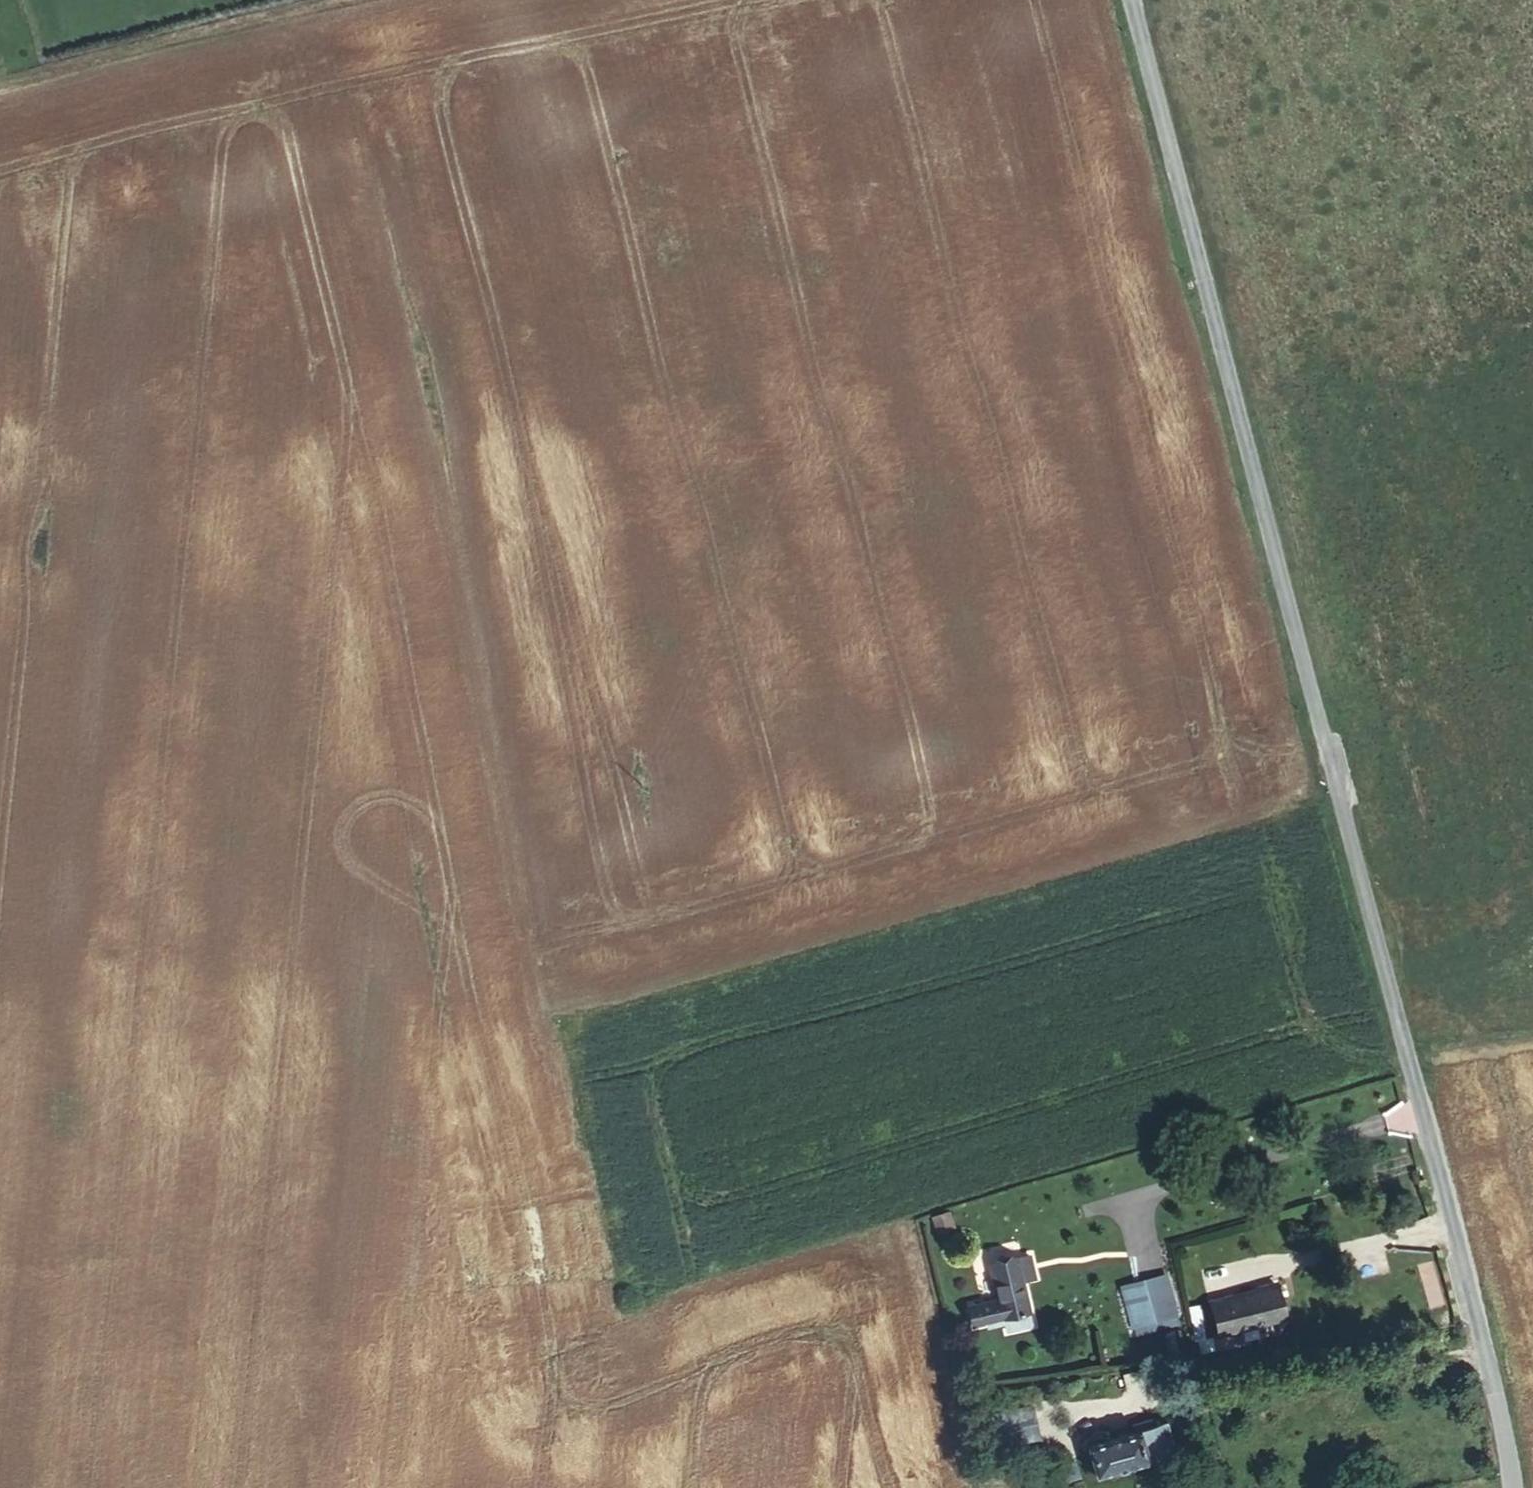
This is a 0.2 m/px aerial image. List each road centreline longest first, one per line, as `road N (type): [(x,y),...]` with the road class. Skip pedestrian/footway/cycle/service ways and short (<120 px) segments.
road 1 (unclassified): [(1132,0),(1317,755),(1474,1350),(1501,1487)]

